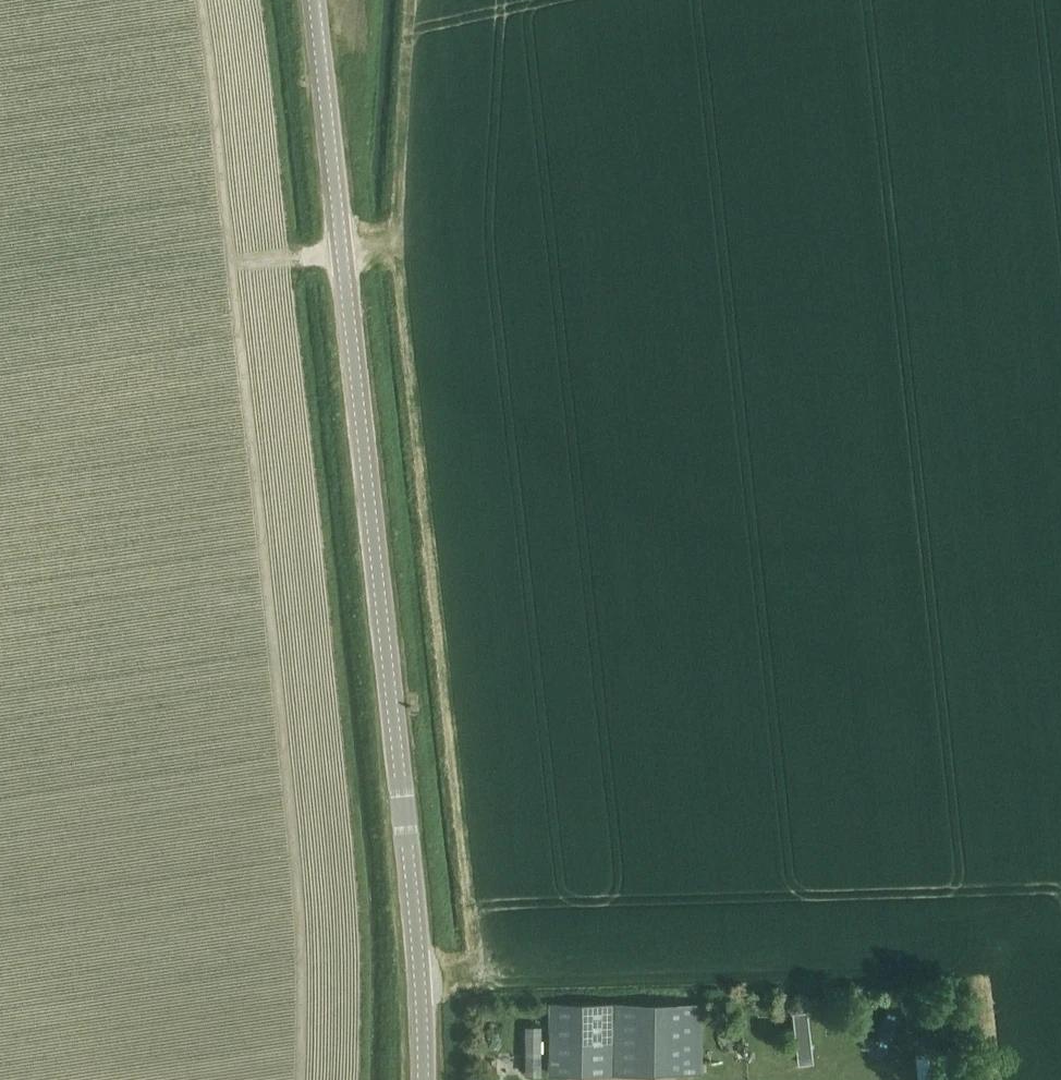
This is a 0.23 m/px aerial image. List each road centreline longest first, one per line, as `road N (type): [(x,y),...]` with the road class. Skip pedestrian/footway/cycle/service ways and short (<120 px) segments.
road 1 (tertiary): [(423,1079),(420,971),(311,0)]

